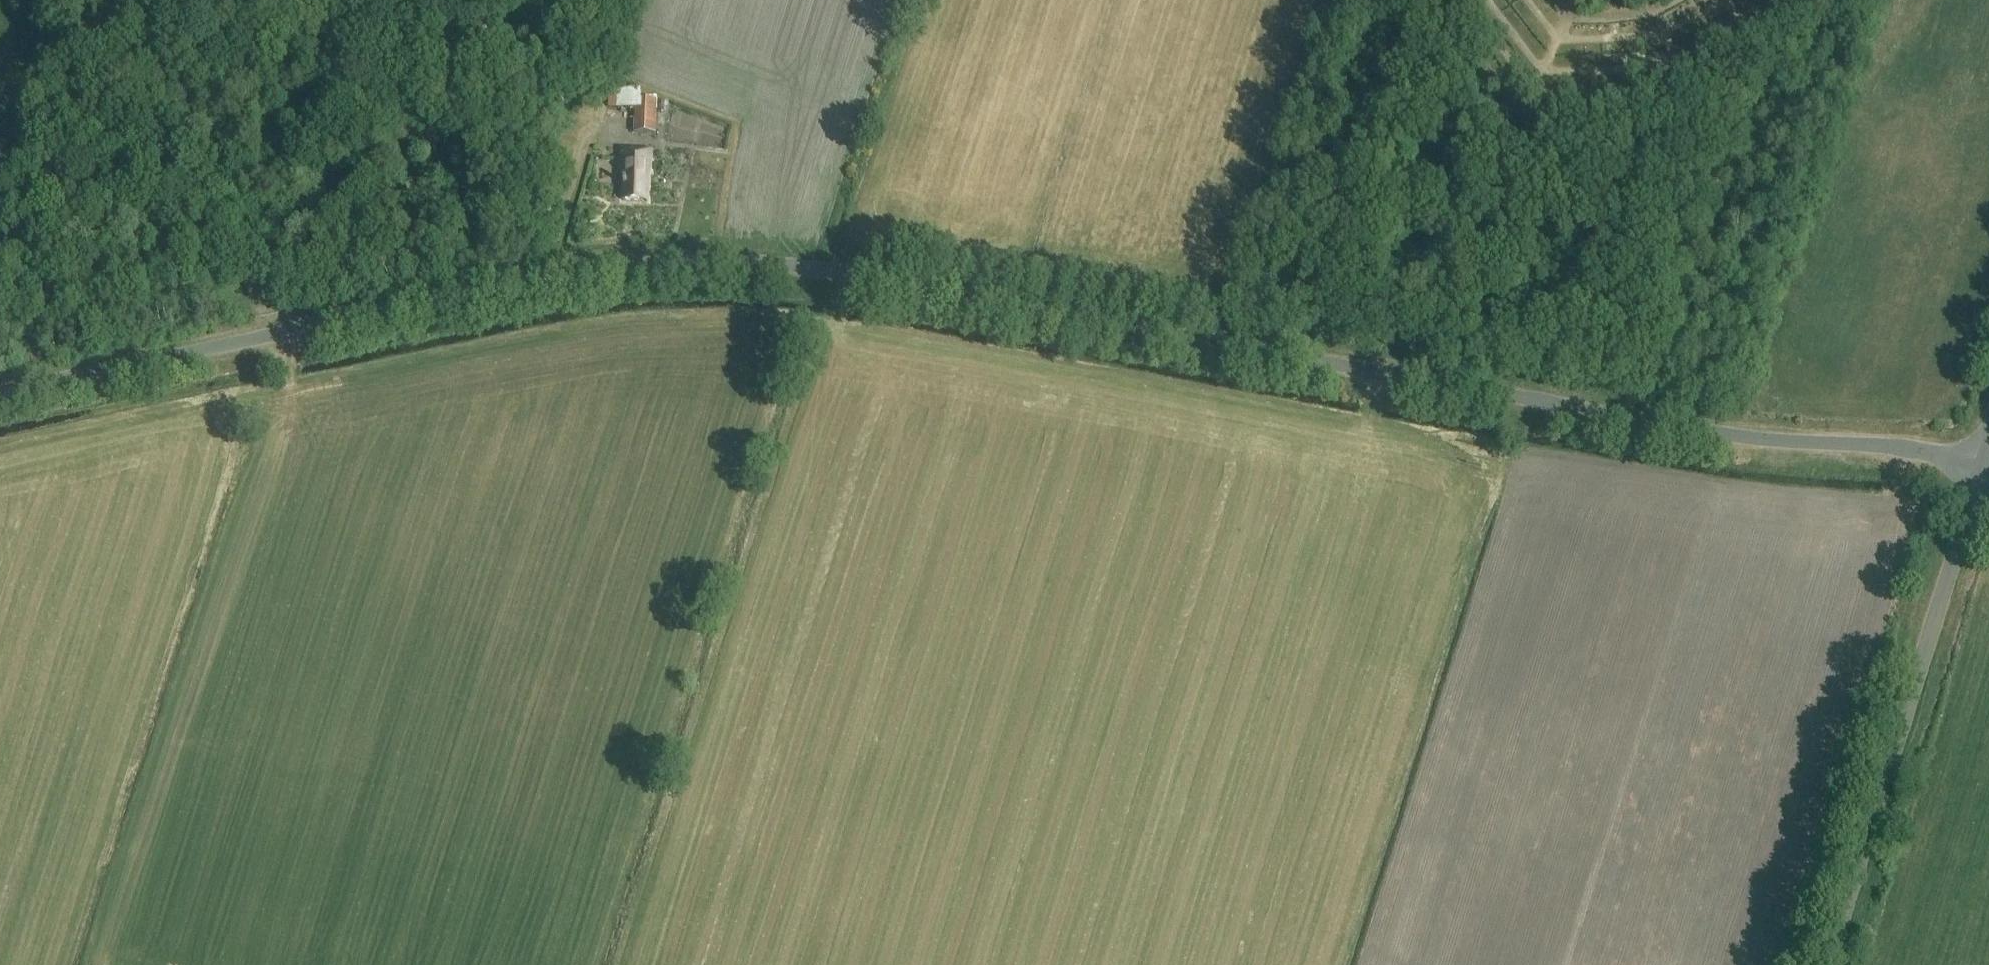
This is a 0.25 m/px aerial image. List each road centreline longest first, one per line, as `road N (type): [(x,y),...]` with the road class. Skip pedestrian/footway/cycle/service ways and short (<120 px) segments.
road 1 (unclassified): [(0,391),(644,263),(732,260),(849,274),(1731,435),(1891,448),(1980,468)]
road 2 (tertiary): [(1827,964),(1980,468)]

